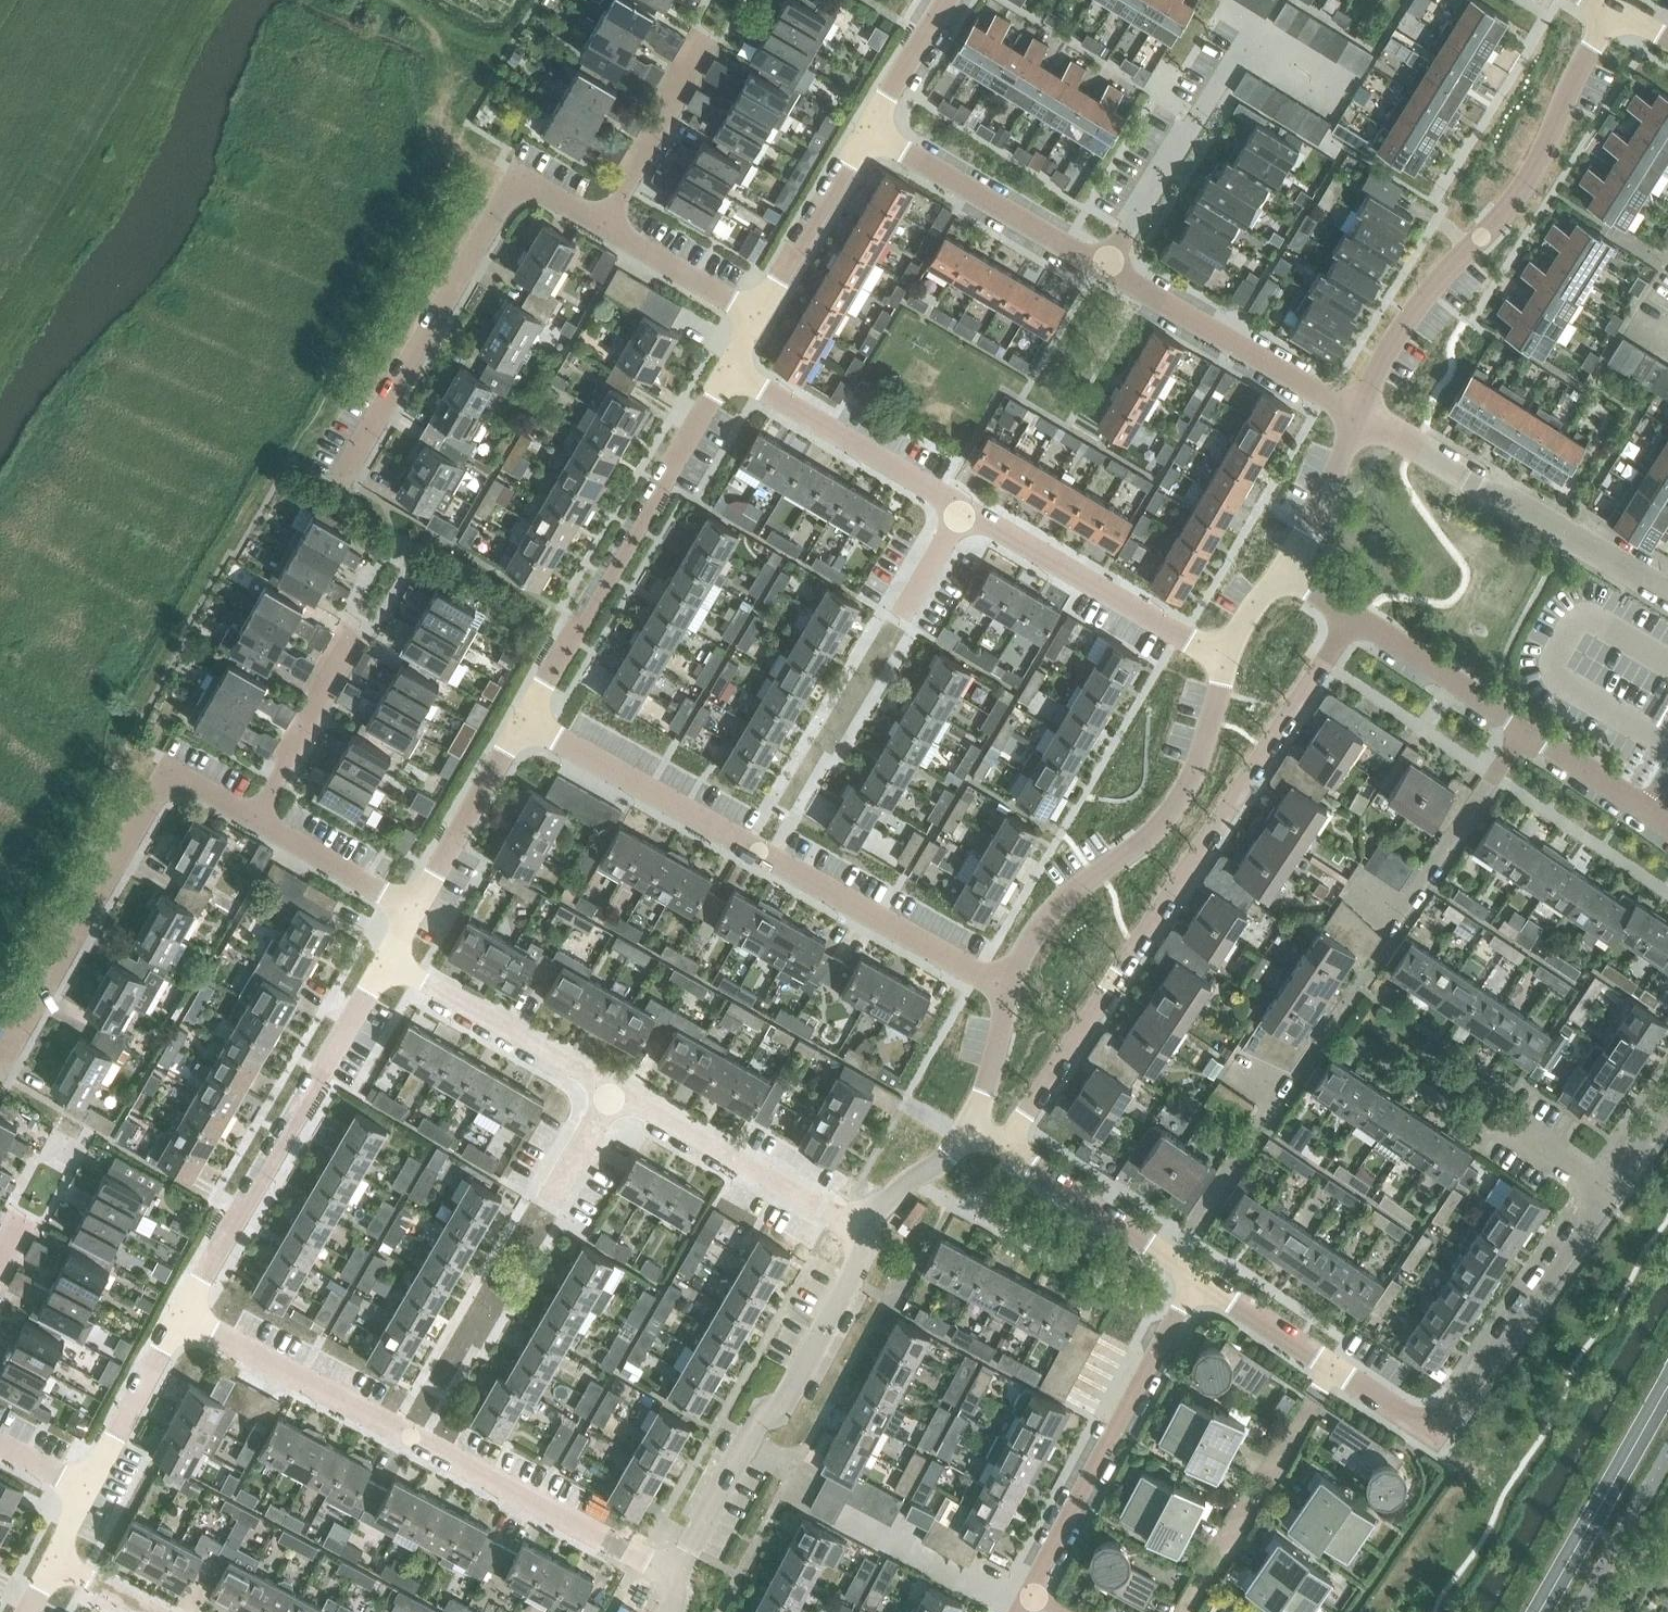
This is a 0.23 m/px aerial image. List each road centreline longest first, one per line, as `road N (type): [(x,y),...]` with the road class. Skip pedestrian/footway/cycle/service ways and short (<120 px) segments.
road 1 (residential): [(1004,1145),(1349,617)]
road 2 (residential): [(676,1578),(181,1315)]
road 3 (residential): [(1009,989),(524,717)]
road 4 (residential): [(1358,413),(1428,290),(1529,176),(1613,10)]
road 5 (residential): [(0,1065),(161,782),(185,778),(255,818)]
road 6 (residential): [(349,472),(510,190),(537,186),(605,225)]
road 7 (residential): [(1009,989),(1043,919),(1133,849),(1170,807),(1211,721),(1223,655)]
road 8 (residential): [(181,1315),(387,962)]
road 9 (residential): [(524,717),(729,370)]
road 10 (residential): [(676,1578),(744,1443),(760,1417),(783,1403),(806,1358),(859,1254),(861,1228)]
road 11 (residential): [(1667,822),(1349,617)]
road 12 (residential): [(1104,264),(1241,43),(1256,40),(1337,89)]
road 13 (residential): [(1027,1592),(1195,1275)]
road 14 (residential): [(1667,591),(1358,413)]
road 15 (residential): [(1223,655),(962,507)]
road 16 (residential): [(1358,413),(1104,264)]
road 17 (residential): [(1331,1366),(1185,1611)]
road 18 (residential): [(861,1228),(612,1091)]
road 19 (residential): [(1104,264),(867,131)]
road 20 (residential): [(962,507),(729,370)]
road 21 (residential): [(1454,1406),(1609,1193)]
road 22 (residential): [(612,1091),(387,962)]
road 23 (secondary): [(1542,1611),(1667,1387)]
road 24 (track): [(510,190),(461,149),(429,27),(381,0)]
road 25 (residential): [(1195,1275),(1004,1145)]
road 26 (residential): [(413,910),(524,717)]
road 27 (residential): [(756,316),(867,131)]
road 28 (residential): [(255,818),(354,631)]
road 29 (residential): [(605,225),(701,45)]
road 30 (residential): [(84,1487),(181,1315)]
road 31 (residential): [(255,818),(413,910)]
road 32 (residential): [(605,225),(756,316)]
road 33 (residential): [(1284,568),(1358,413)]
road 34 (residential): [(1331,1366),(1195,1275)]
road 35 (residential): [(867,131),(947,0)]
road 36 (residential): [(861,1228),(972,1126)]
road 37 (residential): [(1454,1406),(1431,1422),(1415,1420),(1331,1366)]
road 38 (residential): [(972,1126),(1009,989)]
road 39 (residential): [(1609,1193),(1504,1120)]
road 40 (residential): [(902,611),(962,507)]

